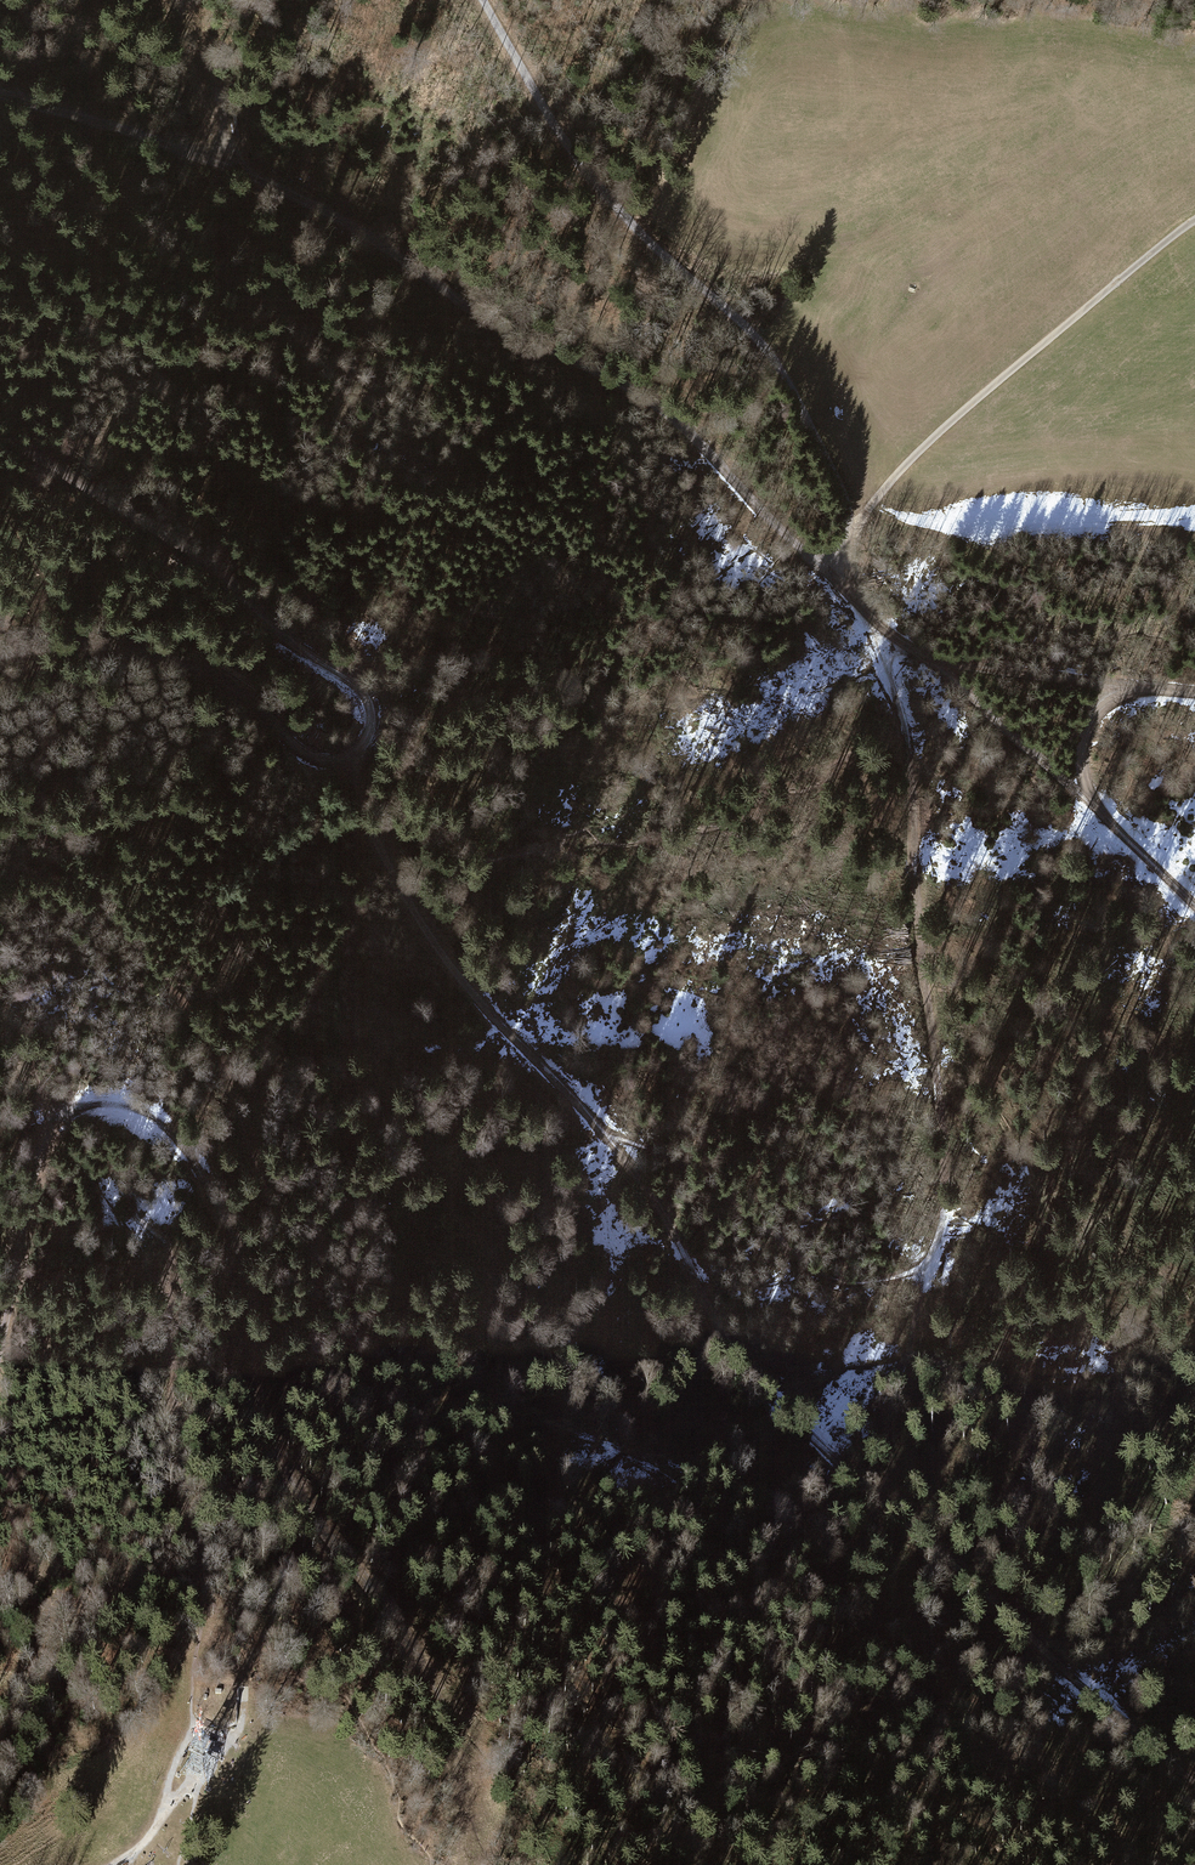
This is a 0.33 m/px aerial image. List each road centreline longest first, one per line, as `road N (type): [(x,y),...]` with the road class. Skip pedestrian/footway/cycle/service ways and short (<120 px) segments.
road 1 (track): [(832,572),(784,536),(709,451),(641,395),(475,314),(363,230),(227,155),(0,95)]
road 2 (track): [(898,706),(916,798),(918,929),(942,1206),(915,1269),(845,1284),(714,1185),(601,1131)]
road 3 (track): [(601,1131),(661,1212),(723,1338),(777,1405),(1194,1784)]
road 4 (track): [(484,0),(567,143),(649,239),(764,348),(801,408),(853,531)]
road 5 (track): [(212,1189),(248,1279),(262,1417),(279,1454),(367,1585),(452,1734)]
road 6 (track): [(352,756),(372,712),(351,677),(294,644),(205,560),(0,432)]
road 7 (track): [(1194,219),(925,445),(853,531)]
road 8 (track): [(896,640),(1088,801),(1194,906)]
road 9 (track): [(0,653),(54,644),(178,661),(221,675),(295,747),(319,760),(352,756)]
road 10 (track): [(399,888),(486,1010),(601,1131)]
road 11 (track): [(1194,694),(936,658),(896,640)]
road 12 (track): [(58,1120),(33,1182),(0,1338)]
road 13 (track): [(212,1189),(157,1118),(107,1102),(72,1108),(58,1120)]
road 14 (track): [(160,0),(226,111),(227,155)]
road 15 (track): [(352,756),(370,828),(399,888)]
road 16 (track): [(1127,686),(1083,743),(1088,801)]

